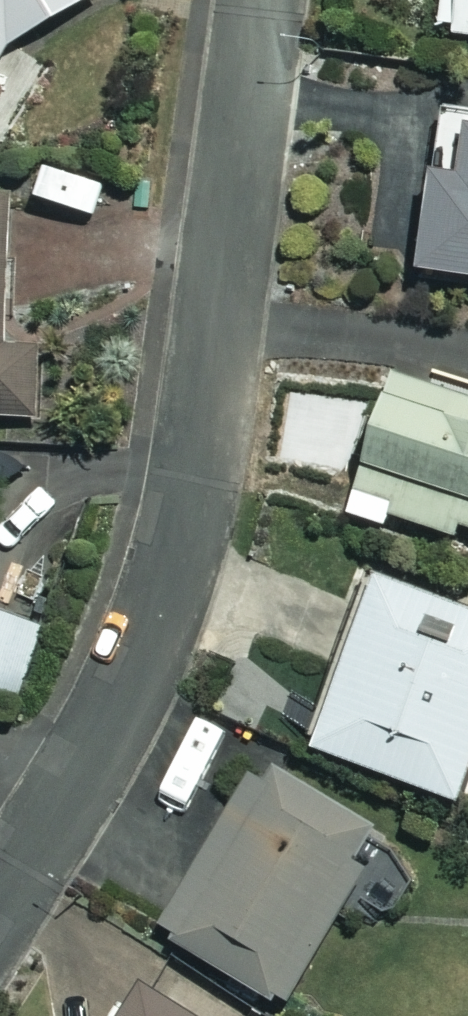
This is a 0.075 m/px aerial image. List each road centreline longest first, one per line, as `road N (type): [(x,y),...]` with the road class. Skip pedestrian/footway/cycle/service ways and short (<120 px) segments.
road 1 (residential): [(258,0),(179,562),(126,700),(0,901)]

